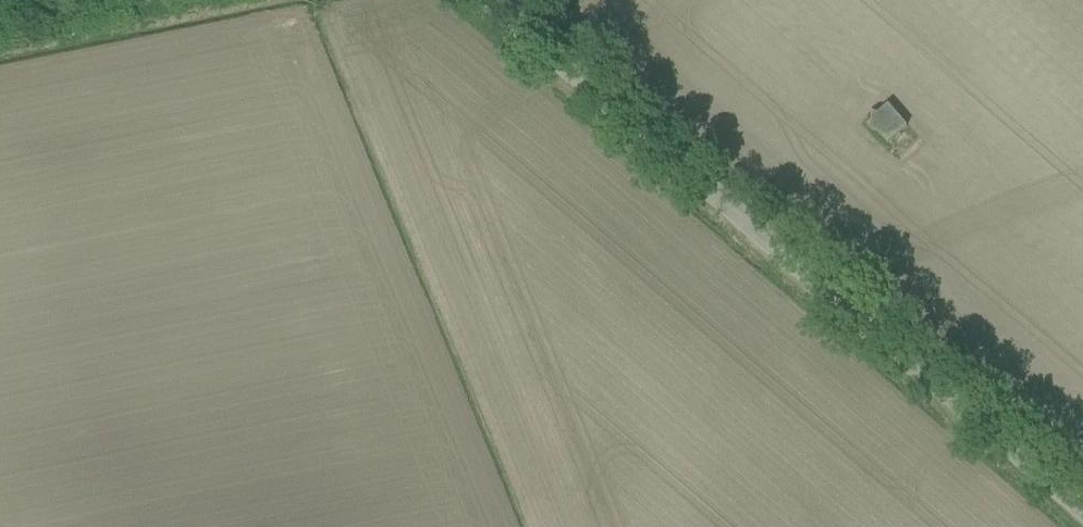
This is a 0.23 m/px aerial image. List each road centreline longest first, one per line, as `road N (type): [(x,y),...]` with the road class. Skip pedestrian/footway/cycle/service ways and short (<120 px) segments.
road 1 (unclassified): [(1082,517),(472,0)]

